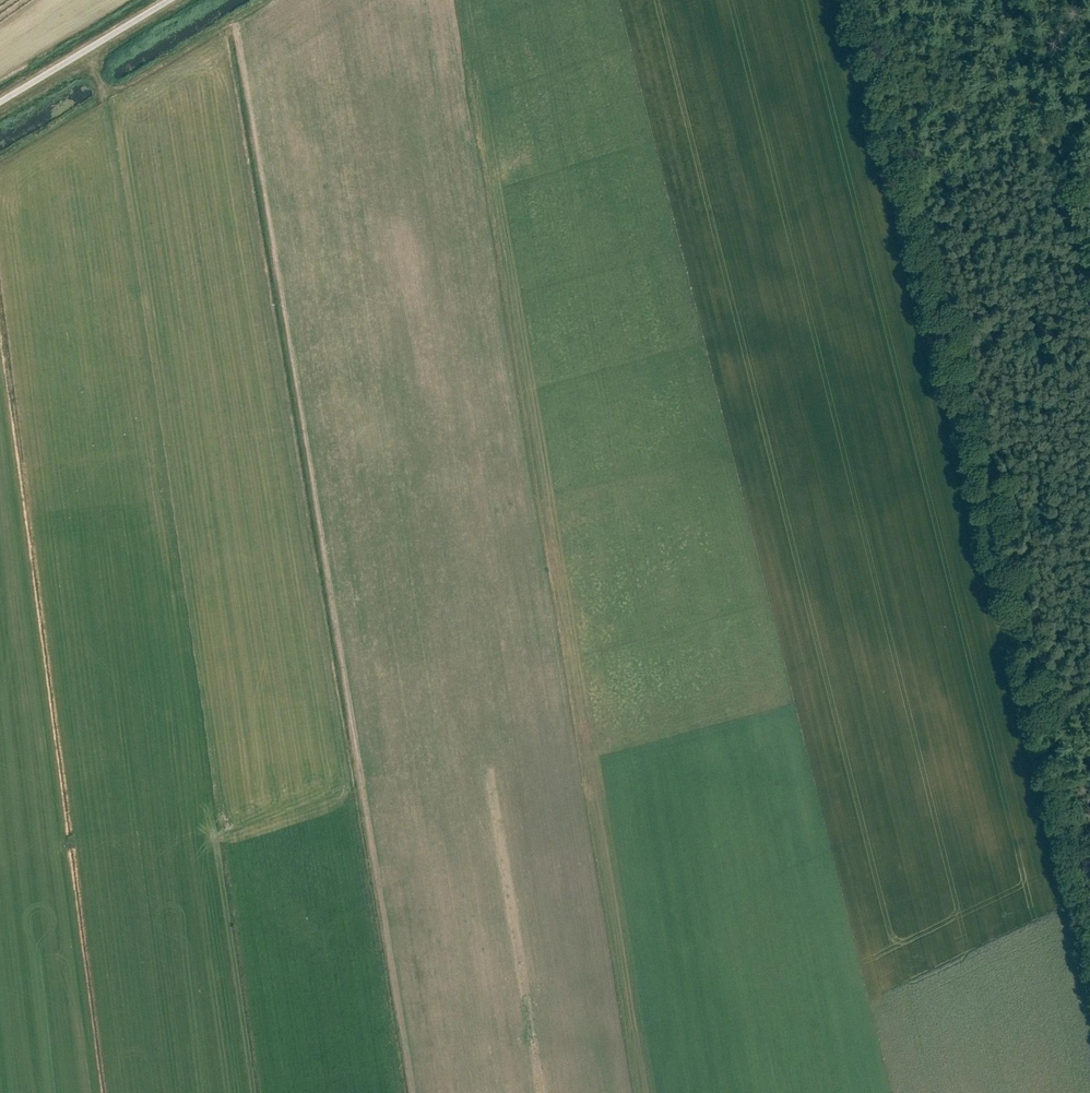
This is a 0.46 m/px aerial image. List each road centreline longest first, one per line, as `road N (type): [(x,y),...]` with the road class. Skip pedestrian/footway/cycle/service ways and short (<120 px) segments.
road 1 (unclassified): [(0,102),(169,0)]

